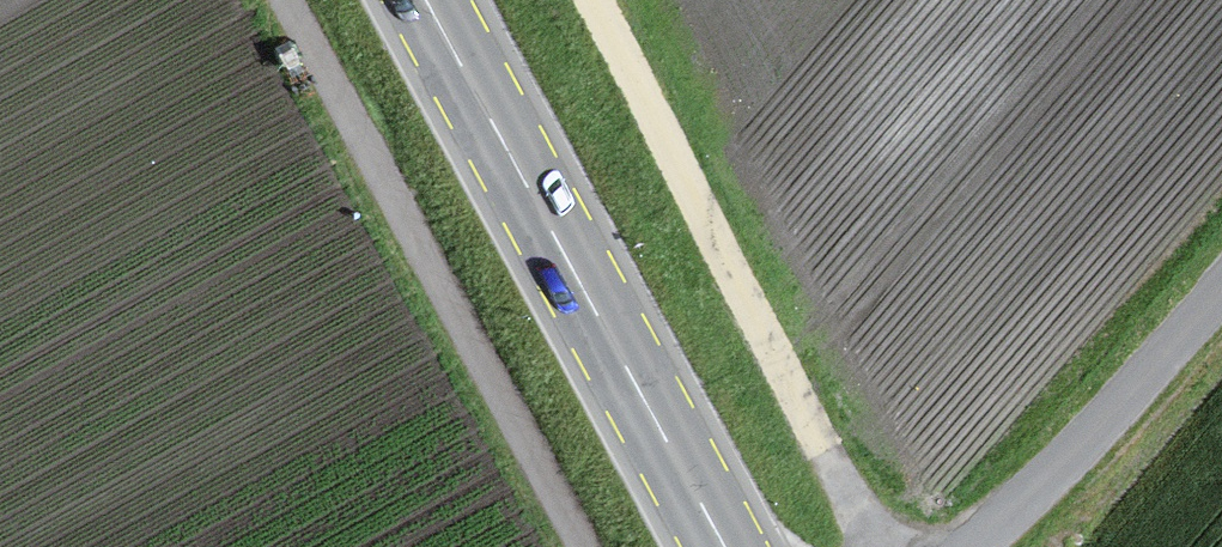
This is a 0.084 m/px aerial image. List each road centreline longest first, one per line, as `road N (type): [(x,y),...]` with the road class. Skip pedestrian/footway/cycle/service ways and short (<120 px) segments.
road 1 (primary): [(725,546),(426,0)]
road 2 (track): [(582,546),(284,0)]
road 3 (track): [(593,0),(880,546)]
road 4 (track): [(1221,285),(1077,450),(969,546)]

